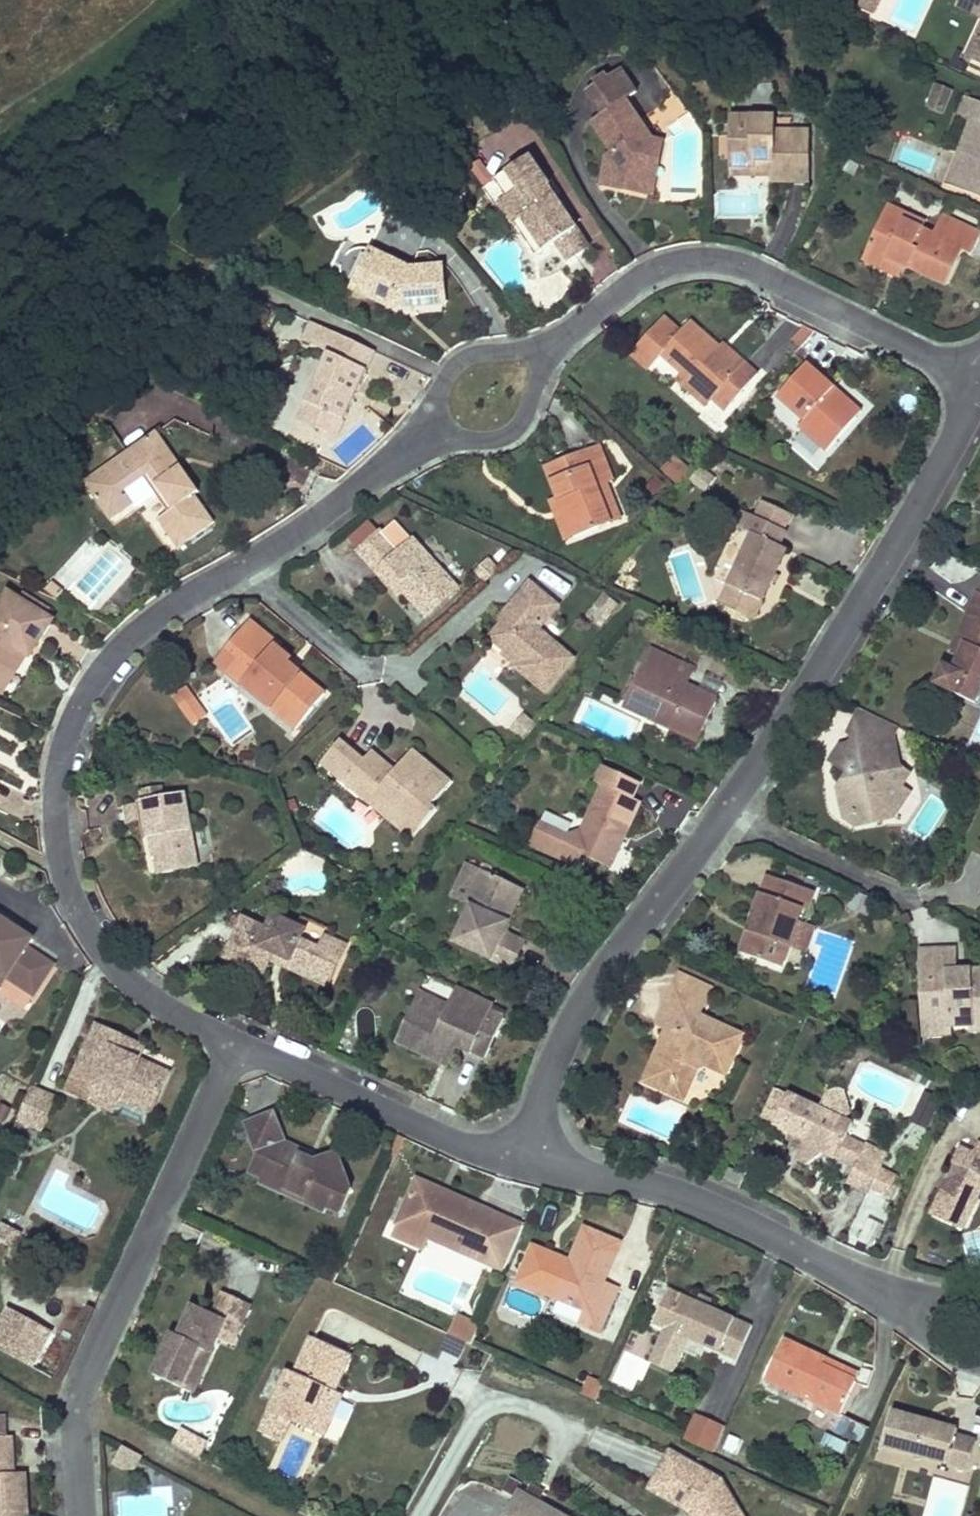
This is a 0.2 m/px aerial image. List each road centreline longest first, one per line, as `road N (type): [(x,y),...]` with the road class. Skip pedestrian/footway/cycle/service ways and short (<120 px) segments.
road 1 (residential): [(979,386),(809,693),(579,1012),(561,1046),(530,1156)]
road 2 (residential): [(418,445),(129,650),(68,739),(61,849),(86,937),(145,999),(220,1038)]
road 3 (residential): [(979,1338),(646,1182),(530,1156)]
road 4 (residential): [(979,379),(728,264),(639,275),(547,348)]
road 5 (residential): [(76,1393),(220,1038)]
road 6 (residential): [(530,1156),(450,1138),(220,1038)]
road 7 (residential): [(300,1515),(76,1393)]
road 8 (residential): [(547,348),(526,417),(511,434),(418,445)]
road 9 (residential): [(418,445),(449,367),(467,354),(547,348)]
road 10 (residential): [(85,1515),(76,1393)]

